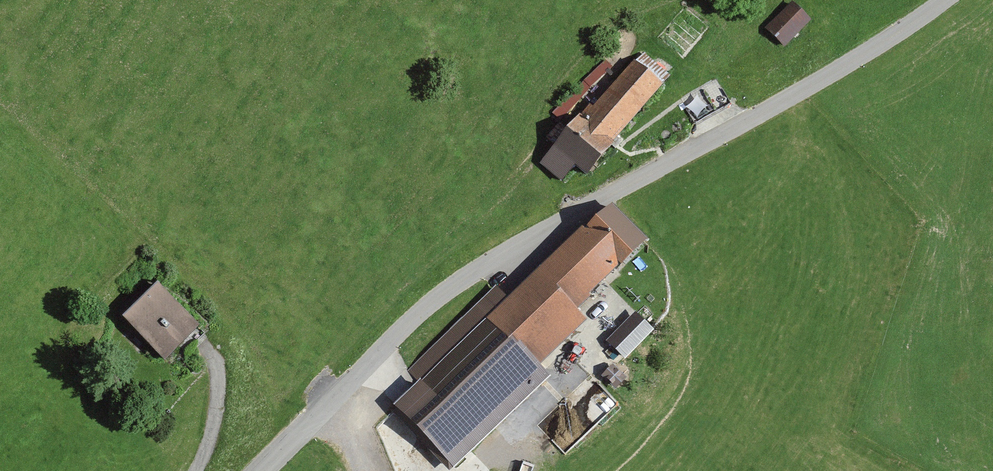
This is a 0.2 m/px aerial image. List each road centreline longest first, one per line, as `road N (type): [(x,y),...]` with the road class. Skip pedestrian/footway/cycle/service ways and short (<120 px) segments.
road 1 (unclassified): [(951,0),(467,282),(269,470)]
road 2 (track): [(371,470),(356,447),(364,392),(540,238)]

